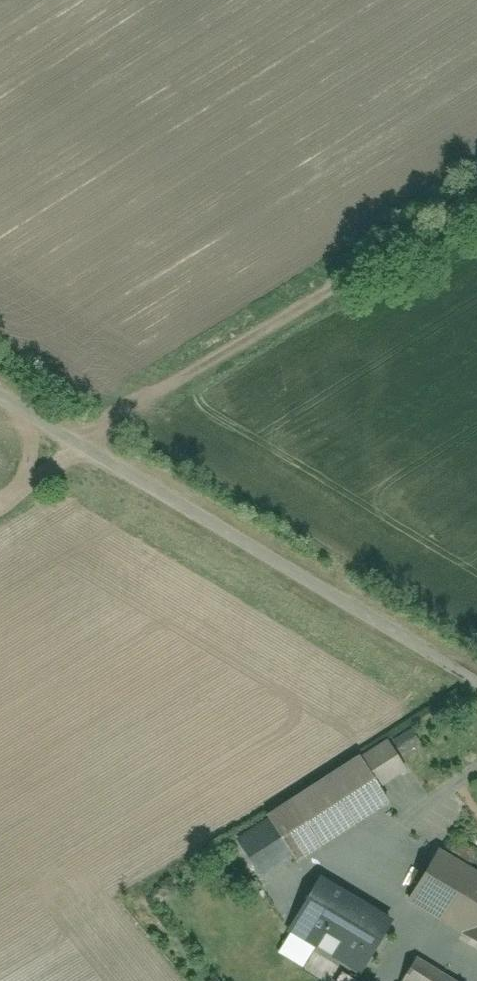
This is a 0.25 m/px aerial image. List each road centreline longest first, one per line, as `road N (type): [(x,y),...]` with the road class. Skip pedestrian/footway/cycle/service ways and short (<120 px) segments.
road 1 (track): [(0,502),(79,444),(476,198)]
road 2 (unclassified): [(0,396),(476,679)]

